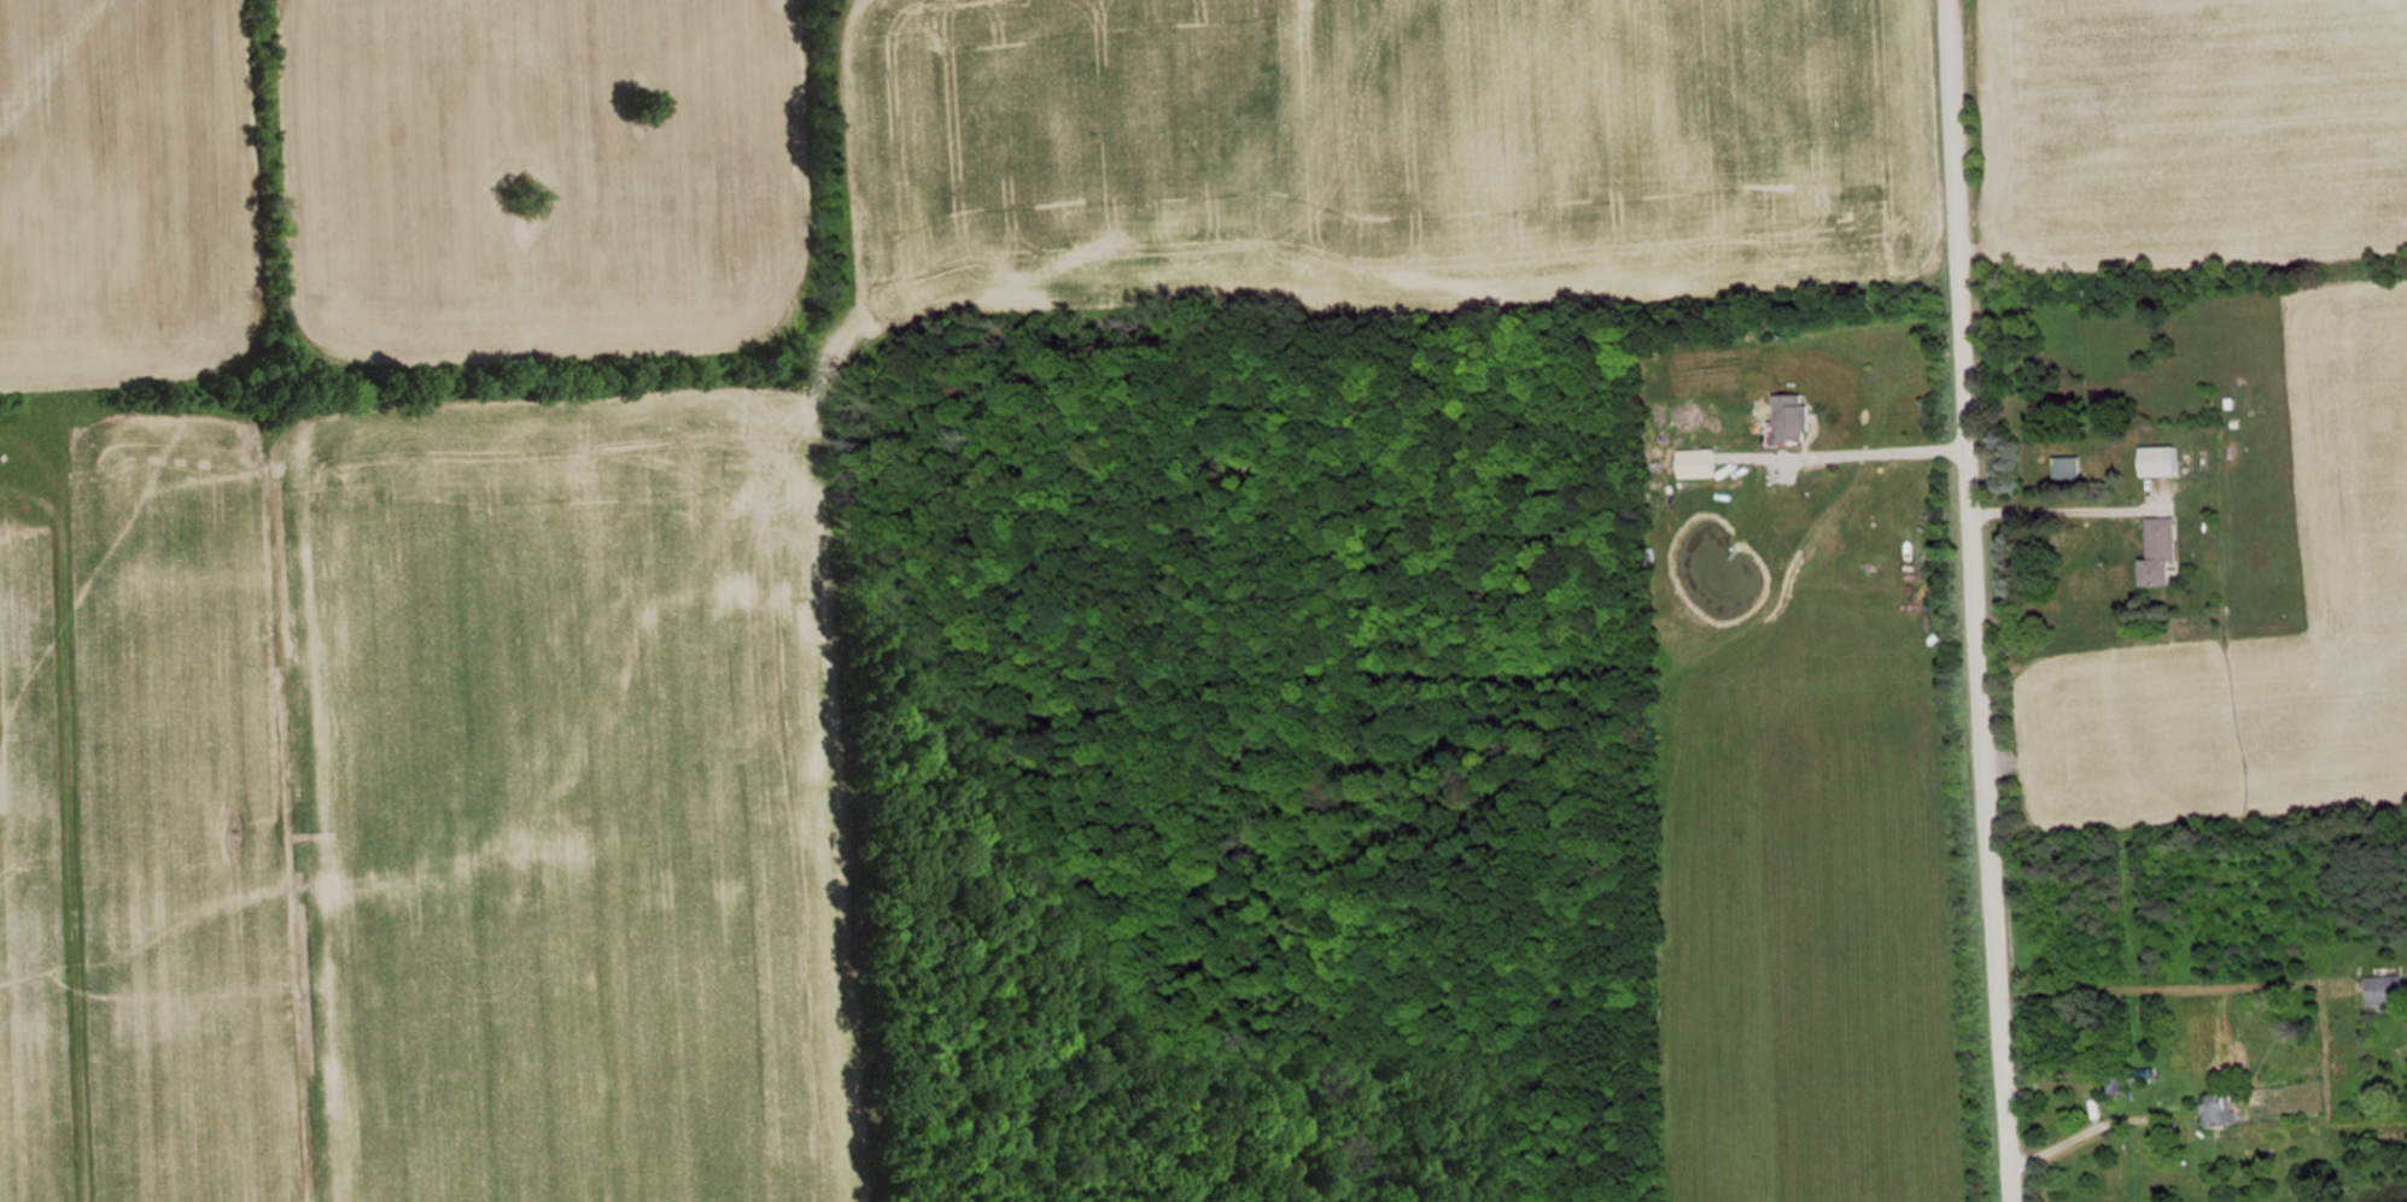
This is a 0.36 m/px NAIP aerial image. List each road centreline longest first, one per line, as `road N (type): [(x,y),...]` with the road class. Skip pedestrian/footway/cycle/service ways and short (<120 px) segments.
road 1 (residential): [(2006,1201),(1942,0)]

